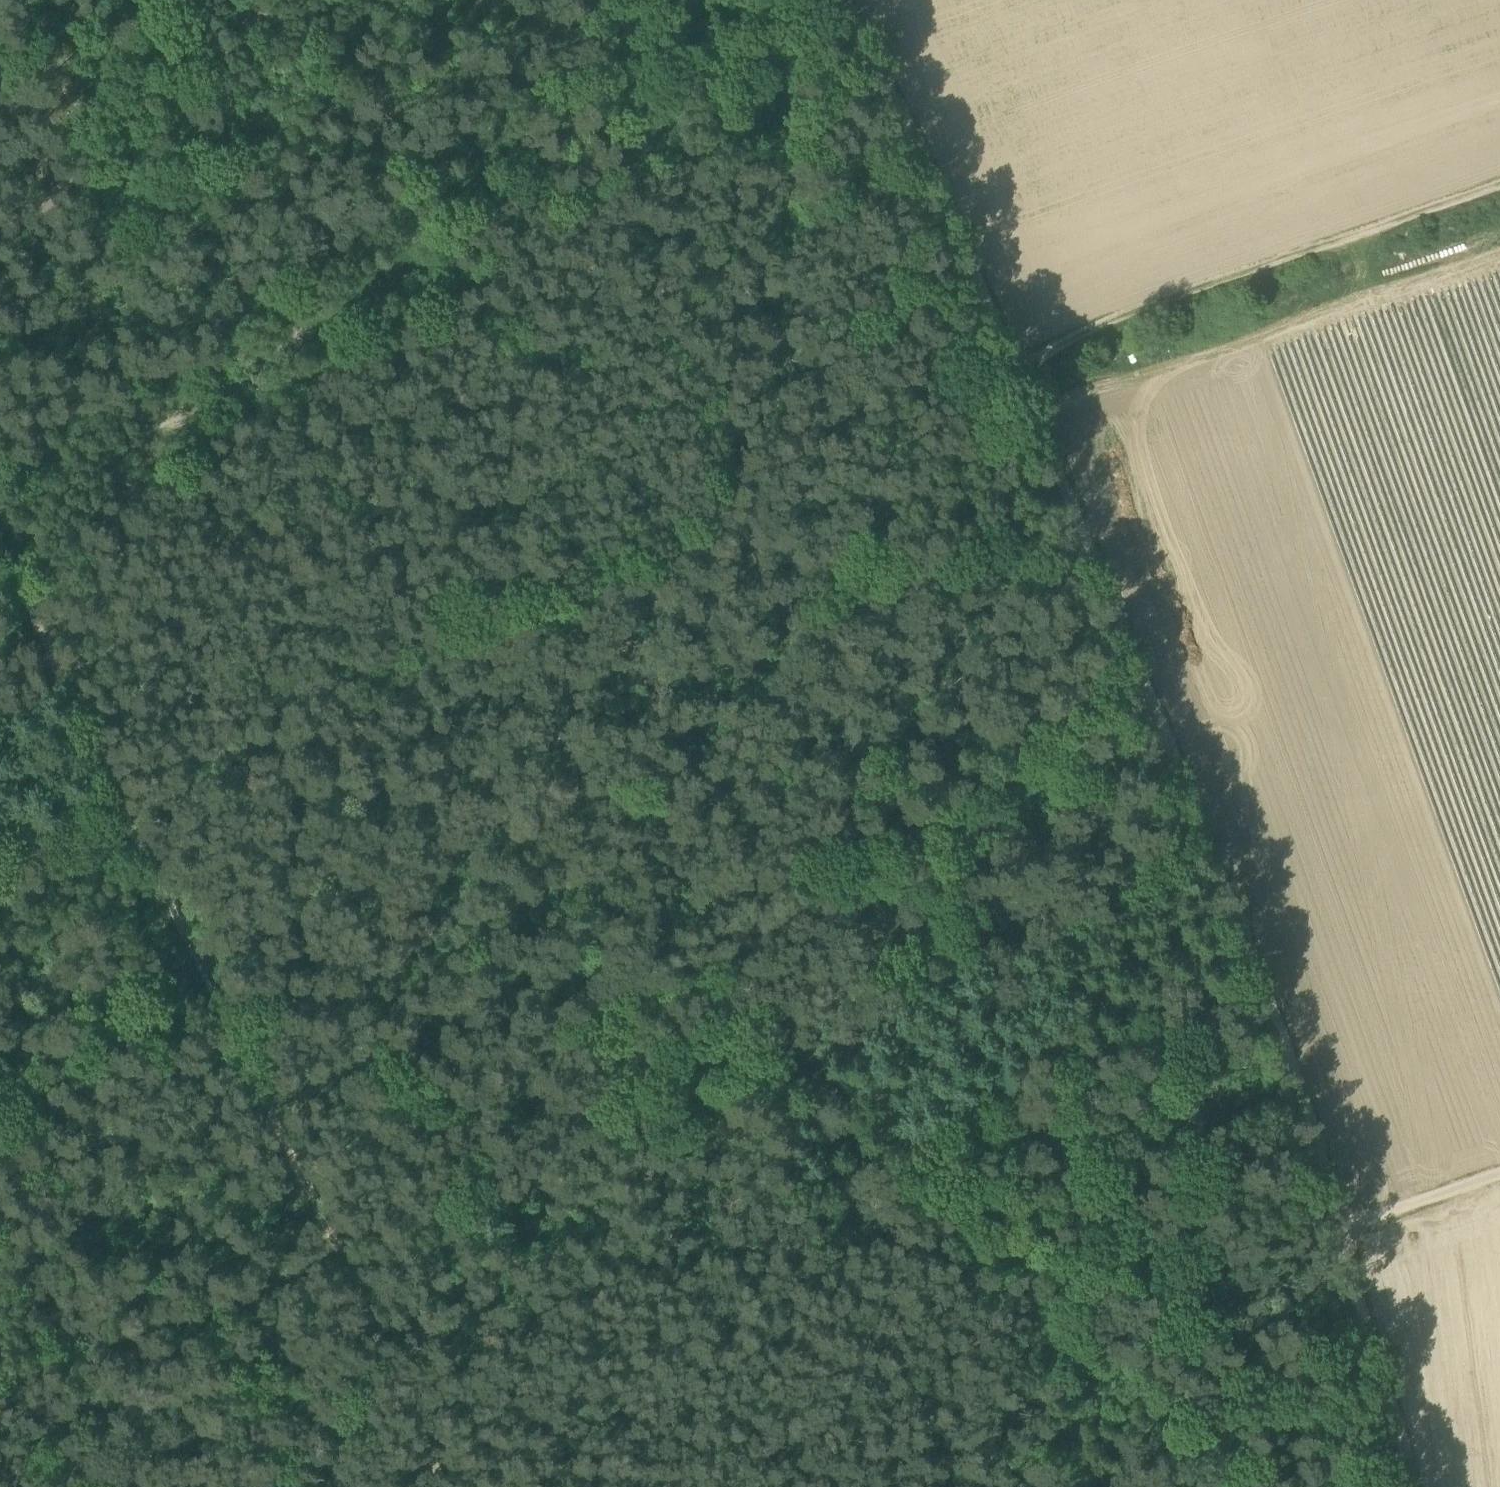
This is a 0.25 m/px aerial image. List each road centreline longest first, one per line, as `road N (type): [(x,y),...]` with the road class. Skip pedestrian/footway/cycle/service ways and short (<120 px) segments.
road 1 (track): [(838,0),(1011,352),(1216,874),(1336,1228)]
road 2 (track): [(0,548),(446,1486)]
road 3 (track): [(1499,189),(1011,352)]
road 4 (track): [(337,1261),(0,1384)]
road 5 (track): [(1336,1228),(1399,1486)]
road 6 (track): [(1499,1174),(1336,1228)]

